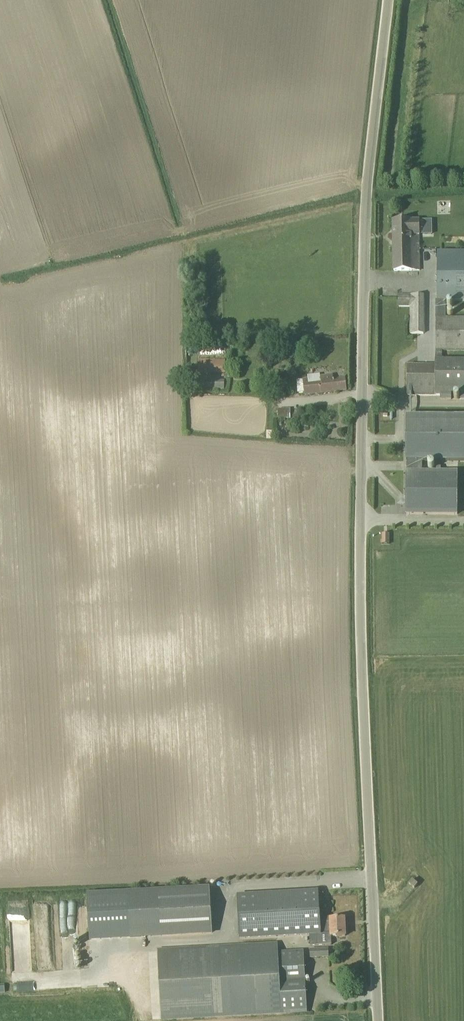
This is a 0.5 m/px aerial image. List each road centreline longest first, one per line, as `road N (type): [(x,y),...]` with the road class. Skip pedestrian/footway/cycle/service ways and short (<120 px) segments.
road 1 (tertiary): [(380,1020),(364,674),(364,325),(390,0)]

